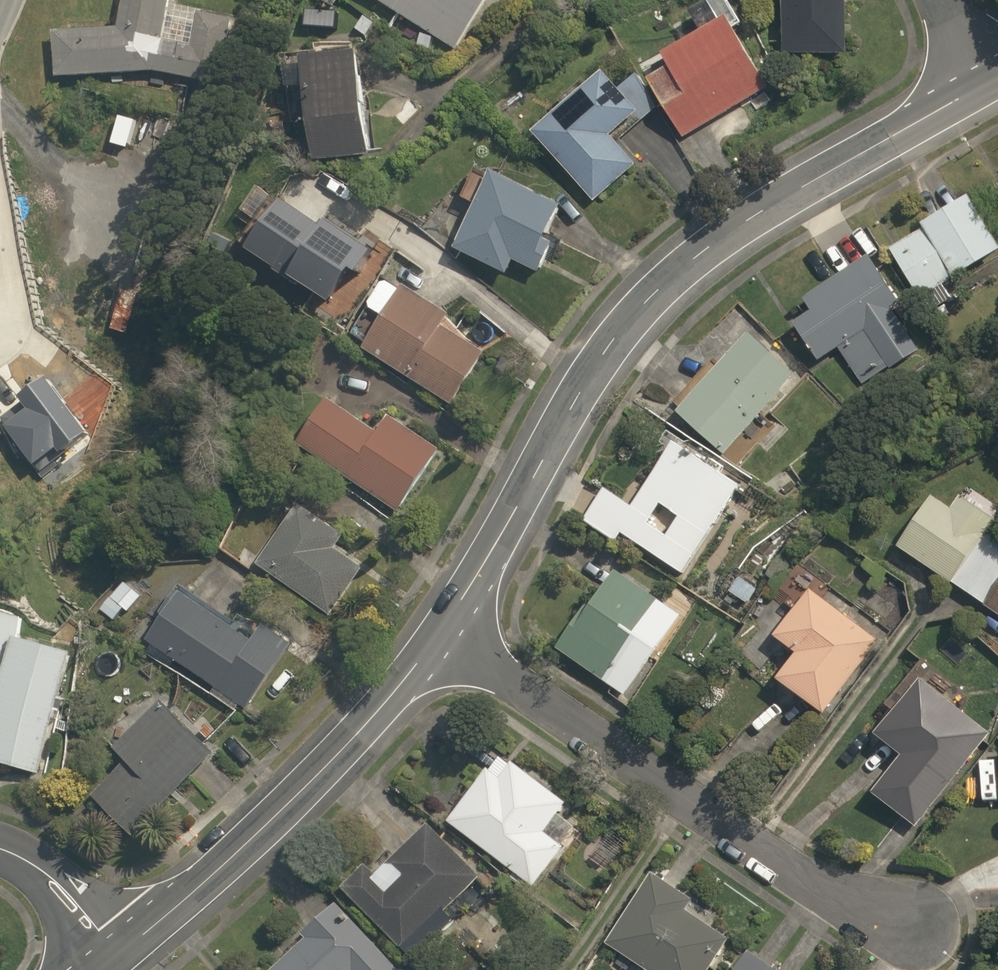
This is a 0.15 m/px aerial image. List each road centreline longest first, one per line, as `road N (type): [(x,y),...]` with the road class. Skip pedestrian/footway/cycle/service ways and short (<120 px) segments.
road 1 (tertiary): [(983,89),(689,265),(632,317),(567,414),(446,633)]
road 2 (residential): [(446,633),(779,858),(929,934)]
road 3 (tertiary): [(446,633),(389,701),(116,958)]
road 4 (residential): [(0,850),(59,890),(116,958)]

